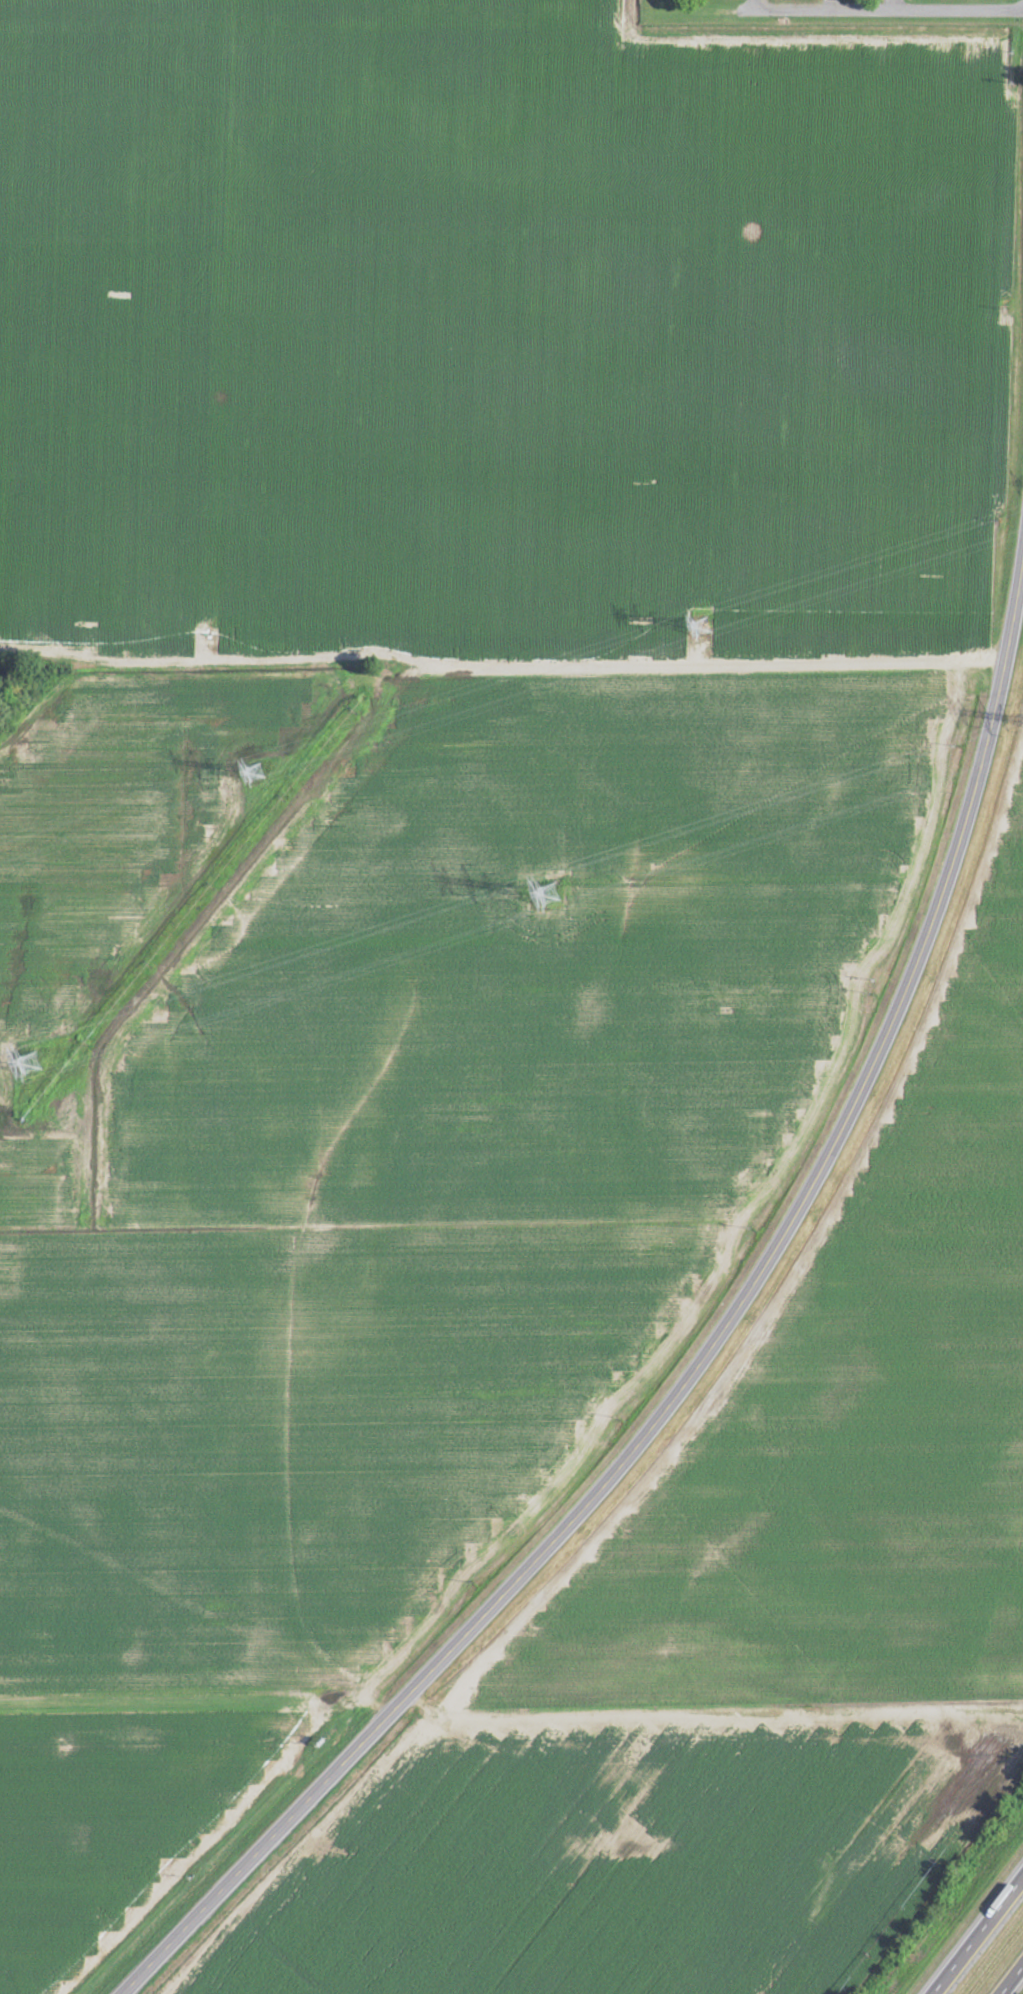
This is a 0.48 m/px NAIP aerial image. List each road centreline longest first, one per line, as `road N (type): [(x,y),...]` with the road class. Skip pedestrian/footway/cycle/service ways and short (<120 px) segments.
road 1 (primary): [(130,1993),(599,1490),(739,1309),(890,1038),(984,775),(1022,562)]
road 2 (residential): [(561,5),(1022,11)]
road 3 (motorway): [(1022,1873),(930,1993)]

